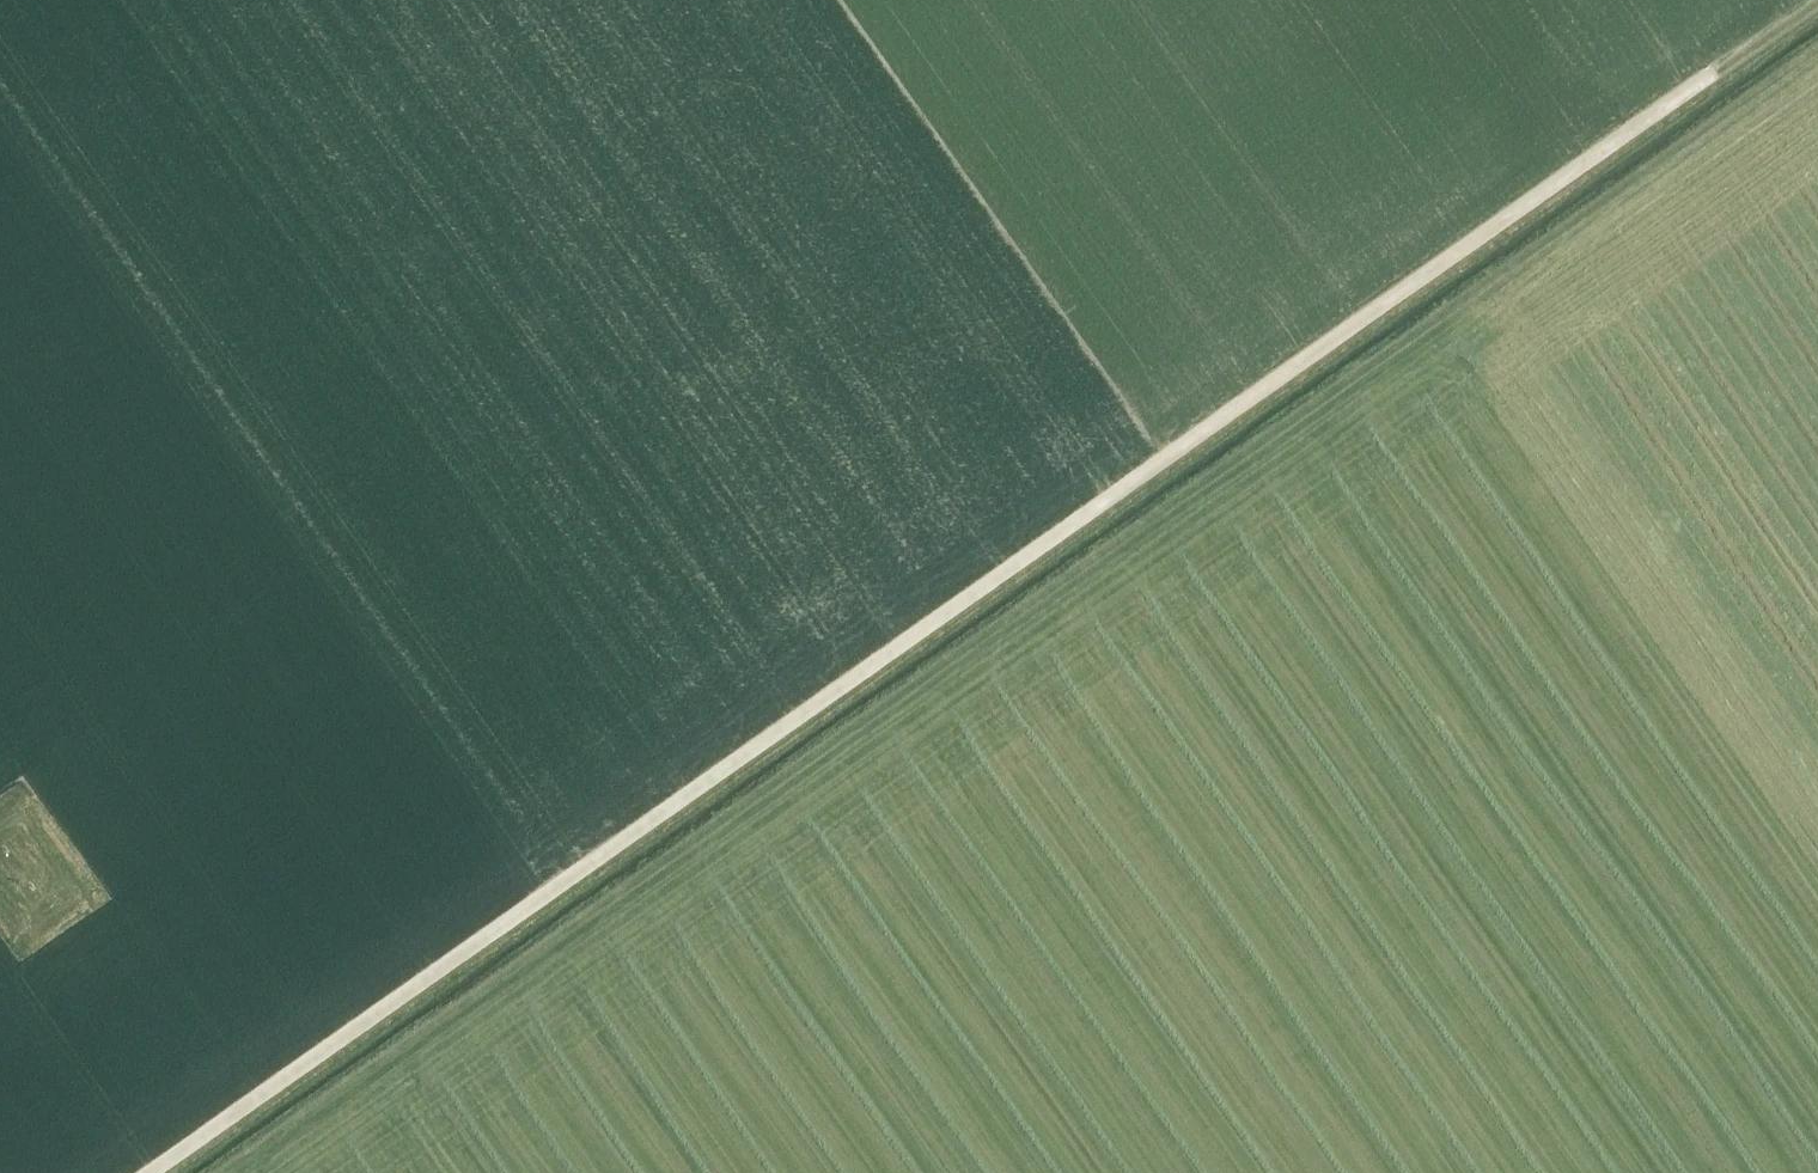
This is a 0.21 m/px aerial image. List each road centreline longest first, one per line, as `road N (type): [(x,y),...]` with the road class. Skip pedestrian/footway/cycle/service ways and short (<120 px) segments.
road 1 (track): [(149,1172),(1817,1)]

